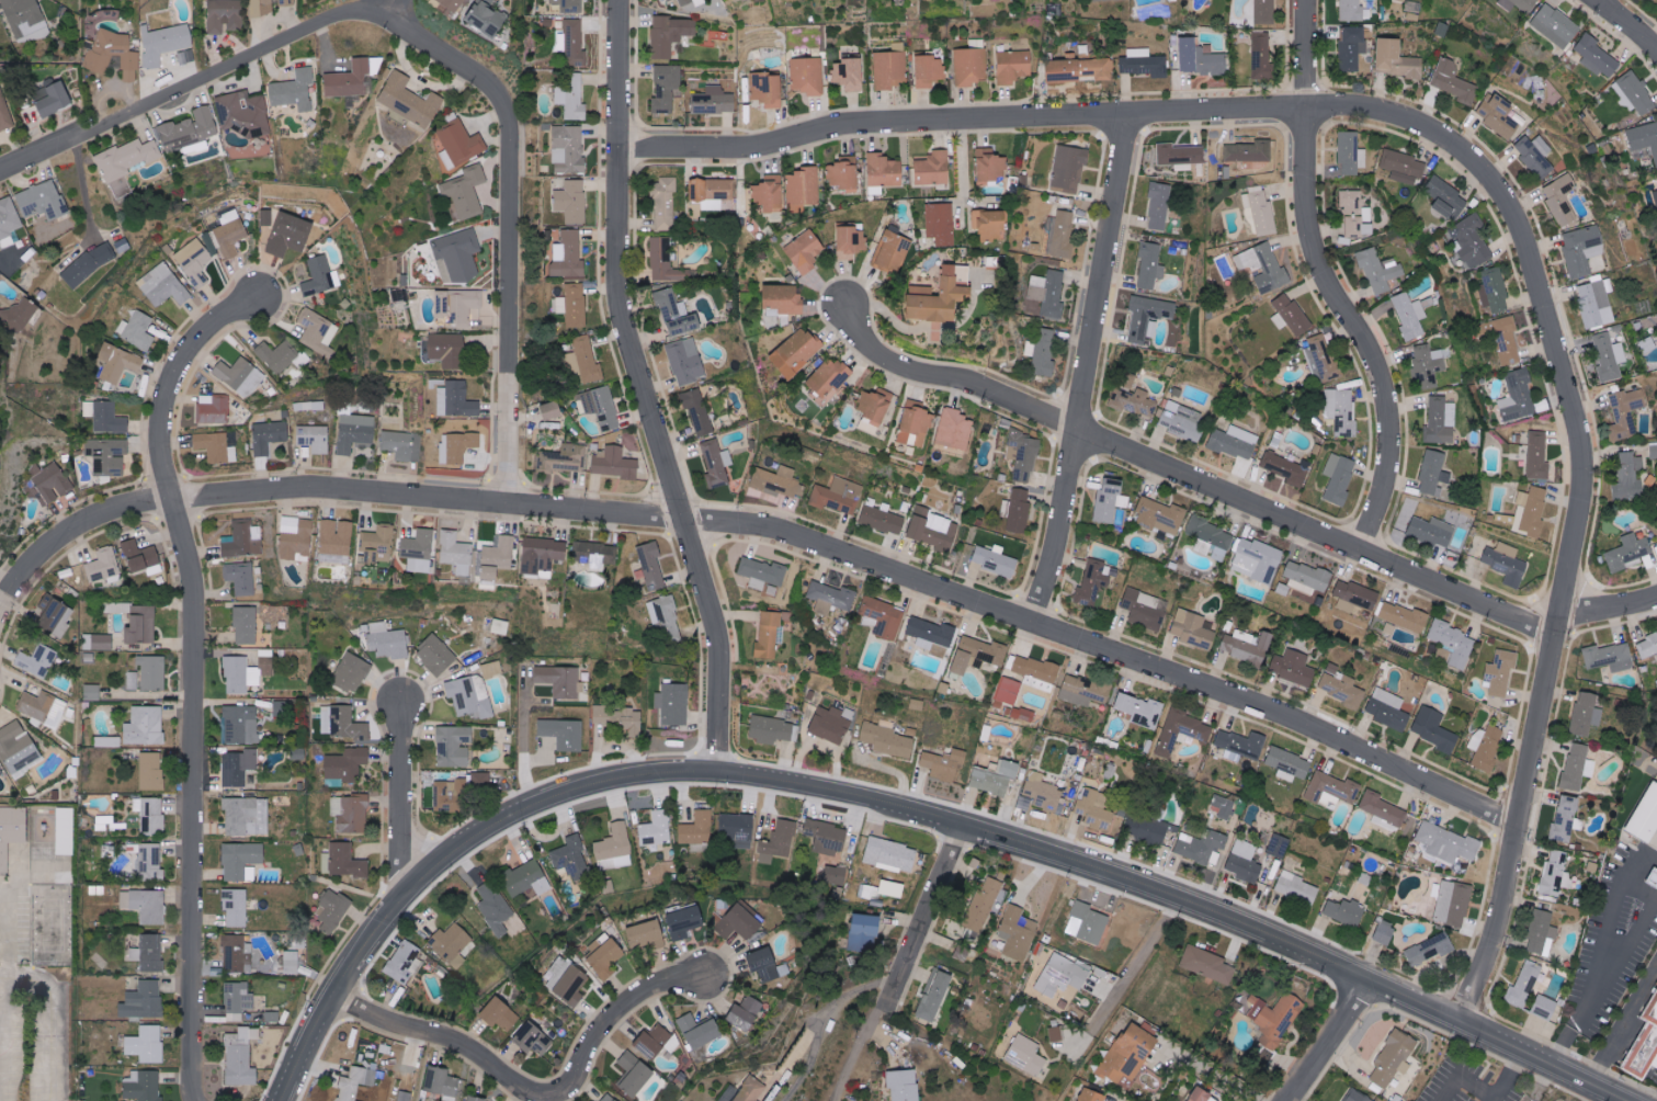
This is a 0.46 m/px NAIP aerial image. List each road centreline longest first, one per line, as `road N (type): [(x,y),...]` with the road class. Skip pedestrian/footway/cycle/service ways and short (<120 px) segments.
road 1 (residential): [(0,637),(21,593),(78,534),(145,504),(180,499),(364,493),(772,529),(1285,717),(1518,822)]
road 2 (secondary): [(289,1100),(325,1014),(410,901),(496,836),(555,806),(638,783),(724,777),(916,805),(1185,898),(1300,951)]
road 3 (residential): [(1459,1025),(1500,923),(1587,465),(1506,194),(1459,146),(1407,122),(1312,112)]
road 4 (residential): [(203,1100),(198,580),(166,427),(177,381),(206,336),(265,296)]
road 5 (residential): [(724,777),(728,650),(627,321),(629,0)]
road 6 (residential): [(841,315),(886,357),(915,371),(972,384),(1559,636)]
road 7 (residential): [(624,154),(739,155),(864,127),(1312,112)]
road 8 (residential): [(1366,553),(1393,470),(1393,410),(1370,342),(1318,254),(1311,0)]
road 9 (residential): [(520,507),(512,111),(487,79),(394,21)]
road 10 (residential): [(1031,621),(1052,555),(1127,116)]
road 11 (residential): [(340,991),(458,1042),(545,1100),(565,1099),(583,1082),(601,1042),(632,1008),(712,979)]
road 12 (residential): [(394,21),(324,31),(0,174)]
road 13 (secondary): [(1300,951),(1621,1100)]
road 14 (residential): [(856,1100),(972,822)]
road 15 (residential): [(410,901),(407,701)]
road 16 (residential): [(0,980),(48,985),(59,998),(64,1100)]
road 17 (residential): [(1289,1100),(1371,985)]

